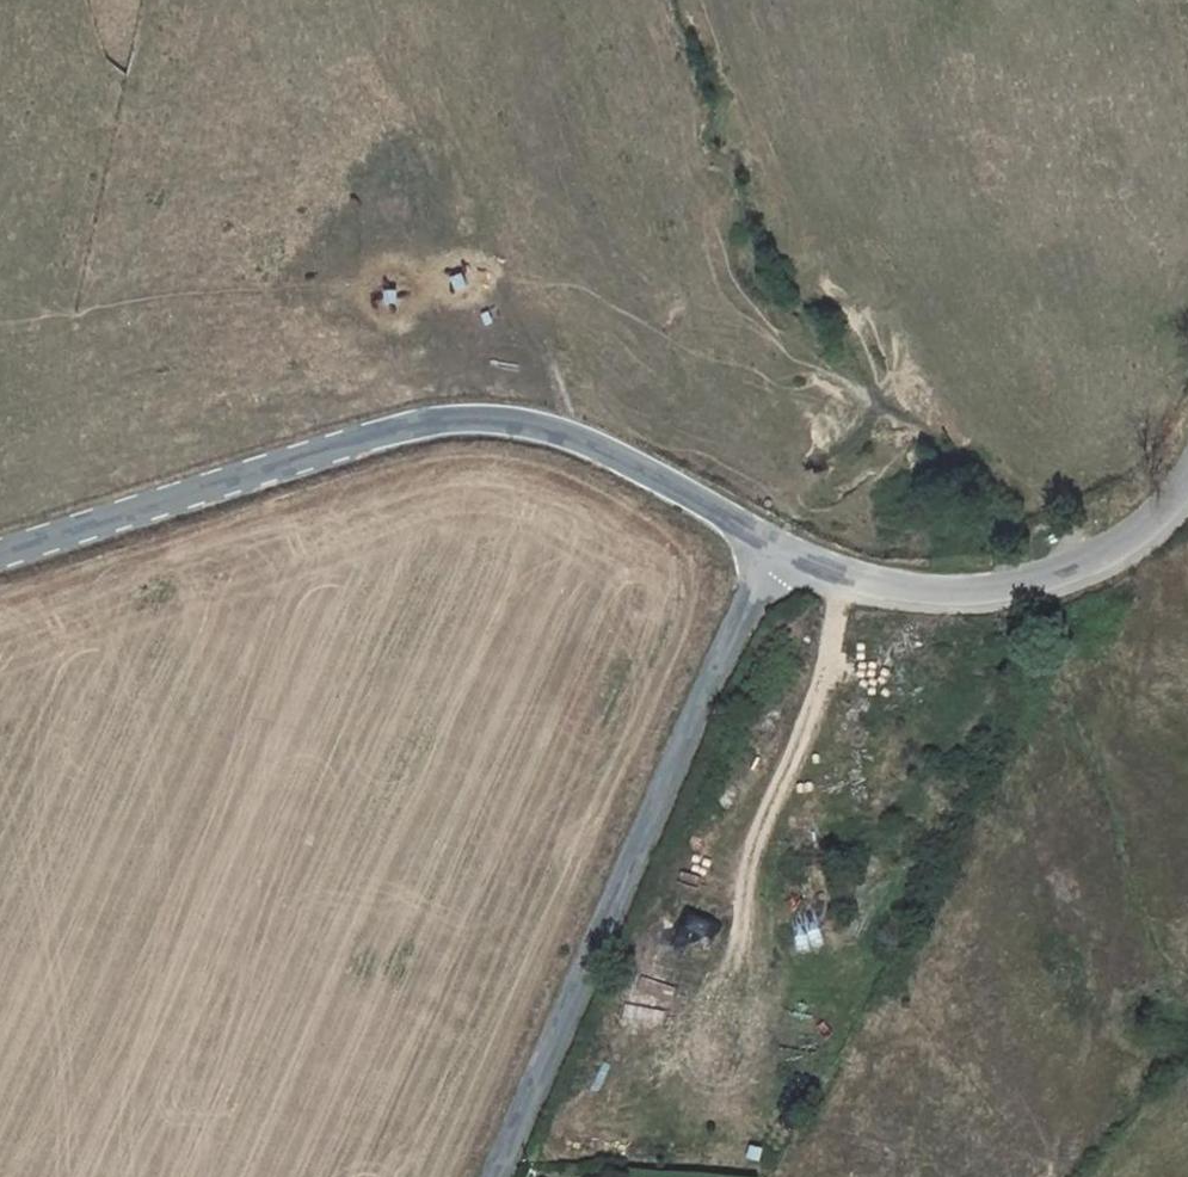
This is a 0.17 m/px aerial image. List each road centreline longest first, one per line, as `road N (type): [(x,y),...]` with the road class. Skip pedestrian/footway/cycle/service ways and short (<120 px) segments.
road 1 (unclassified): [(765,540),(557,432),(498,420),(430,421),(0,555)]
road 2 (unclassified): [(765,540),(495,1176)]
road 3 (unclassified): [(1187,486),(1114,557),(991,593),(919,592),(833,572),(765,540)]

